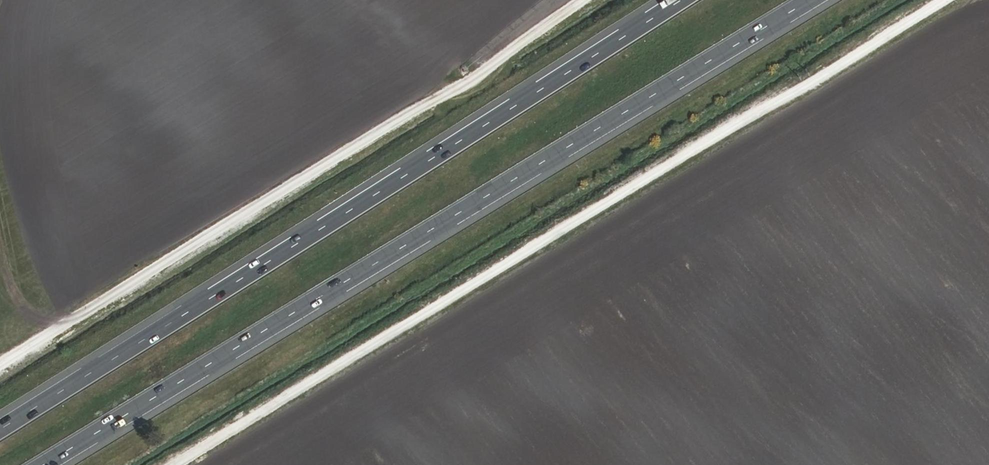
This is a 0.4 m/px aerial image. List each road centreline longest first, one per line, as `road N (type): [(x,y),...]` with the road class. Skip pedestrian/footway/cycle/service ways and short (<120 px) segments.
road 1 (motorway): [(45,464),(813,0)]
road 2 (track): [(178,464),(945,0)]
road 3 (motorway): [(679,0),(0,429)]
road 4 (track): [(582,0),(0,371)]

